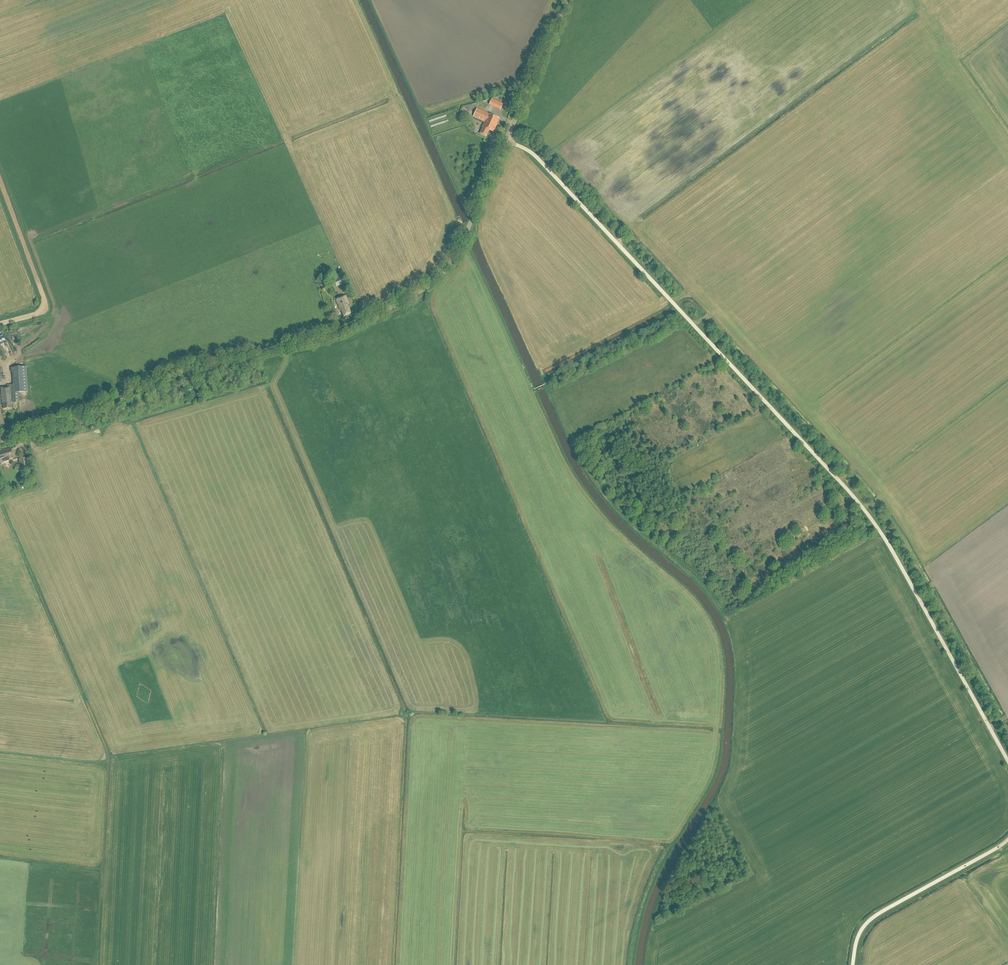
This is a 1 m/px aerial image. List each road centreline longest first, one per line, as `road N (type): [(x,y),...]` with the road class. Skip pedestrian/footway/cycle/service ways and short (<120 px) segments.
road 1 (unclassified): [(1007,762),(860,504),(540,162),(506,140)]
road 2 (tertiary): [(0,441),(72,421),(194,367),(333,336),(432,284),(464,239),(506,140)]
road 3 (unclassified): [(853,964),(868,922),(1007,839)]
road 4 (tertiary): [(506,140),(568,0)]

